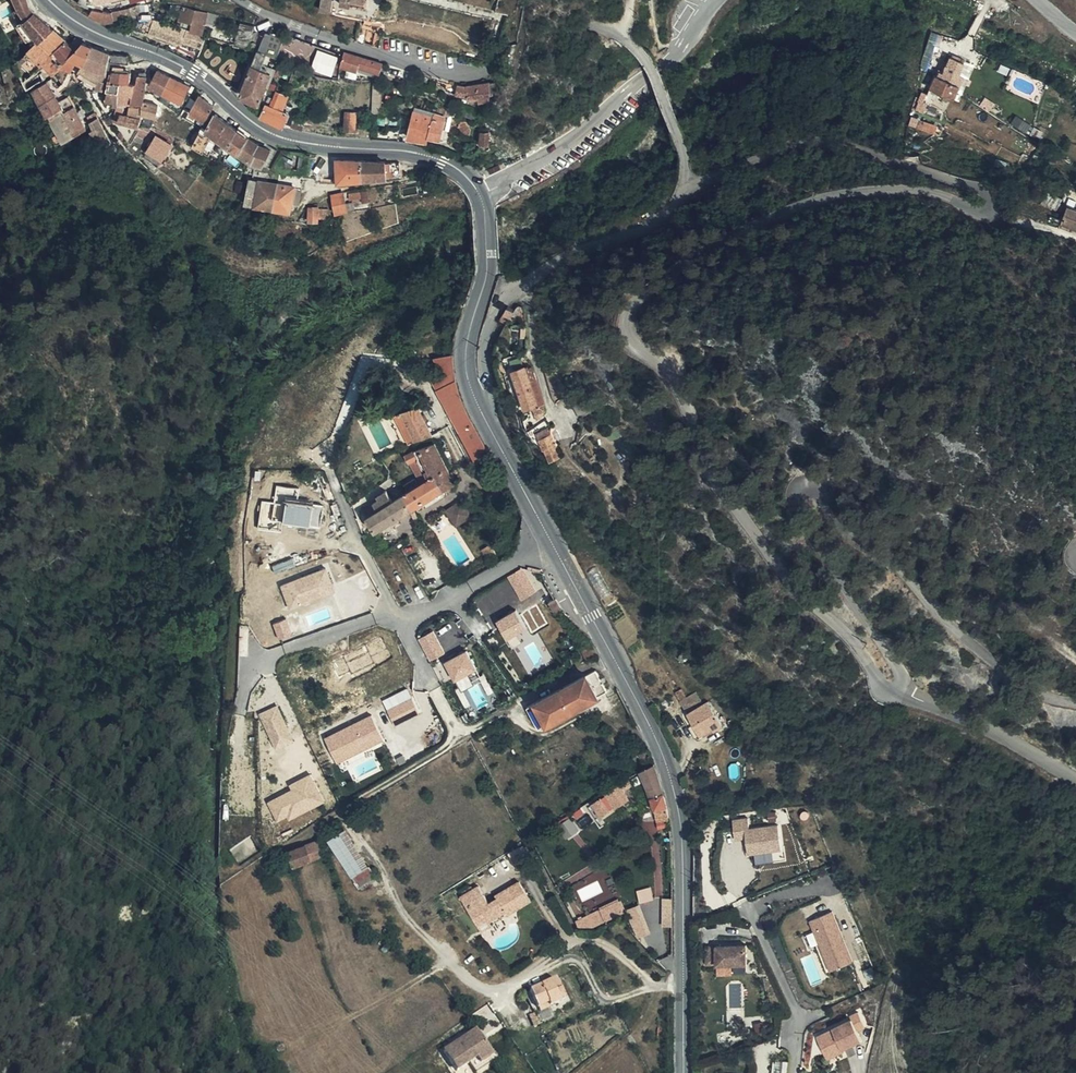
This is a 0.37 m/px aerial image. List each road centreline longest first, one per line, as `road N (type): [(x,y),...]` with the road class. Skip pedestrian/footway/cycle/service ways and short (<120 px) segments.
road 1 (unclassified): [(682,193),(828,140),(995,199),(997,216),(989,218),(929,195),(817,204),(652,278),(629,311),(628,329),(668,370),(706,464),(808,597),(886,687),(901,689)]
road 2 (unclassified): [(1075,702),(1020,680),(855,537),(809,484),(797,498),(799,516),(835,558),(906,678),(901,689)]
road 3 (tertiary): [(551,540),(651,724),(679,802),(685,1072)]
road 4 (tertiary): [(480,191),(455,165),(424,154),(279,135),(194,72),(101,34),(51,0)]
road 5 (residential): [(629,41),(563,30),(511,69),(446,72),(323,36),(253,0)]
road 6 (residential): [(682,193),(668,211),(502,304),(487,340),(494,409),(487,416)]
road 7 (unclassified): [(480,191),(570,143),(686,46),(718,0)]
road 8 (tertiary): [(485,202),(489,267),(466,353),(487,416)]
road 9 (residential): [(398,618),(377,617),(248,663),(237,712)]
road 10 (unclassified): [(901,689),(1075,779)]
road 11 (residential): [(551,540),(424,612),(398,618)]
road 12 (residential): [(629,41),(657,73),(679,128),(682,193)]
road 13 (residential): [(398,618),(331,469)]
road 14 (track): [(656,985),(613,1002),(596,991),(581,962),(537,967)]
road 15 (tertiary): [(487,416),(551,540)]
road 16 (residential): [(398,618),(461,737)]

